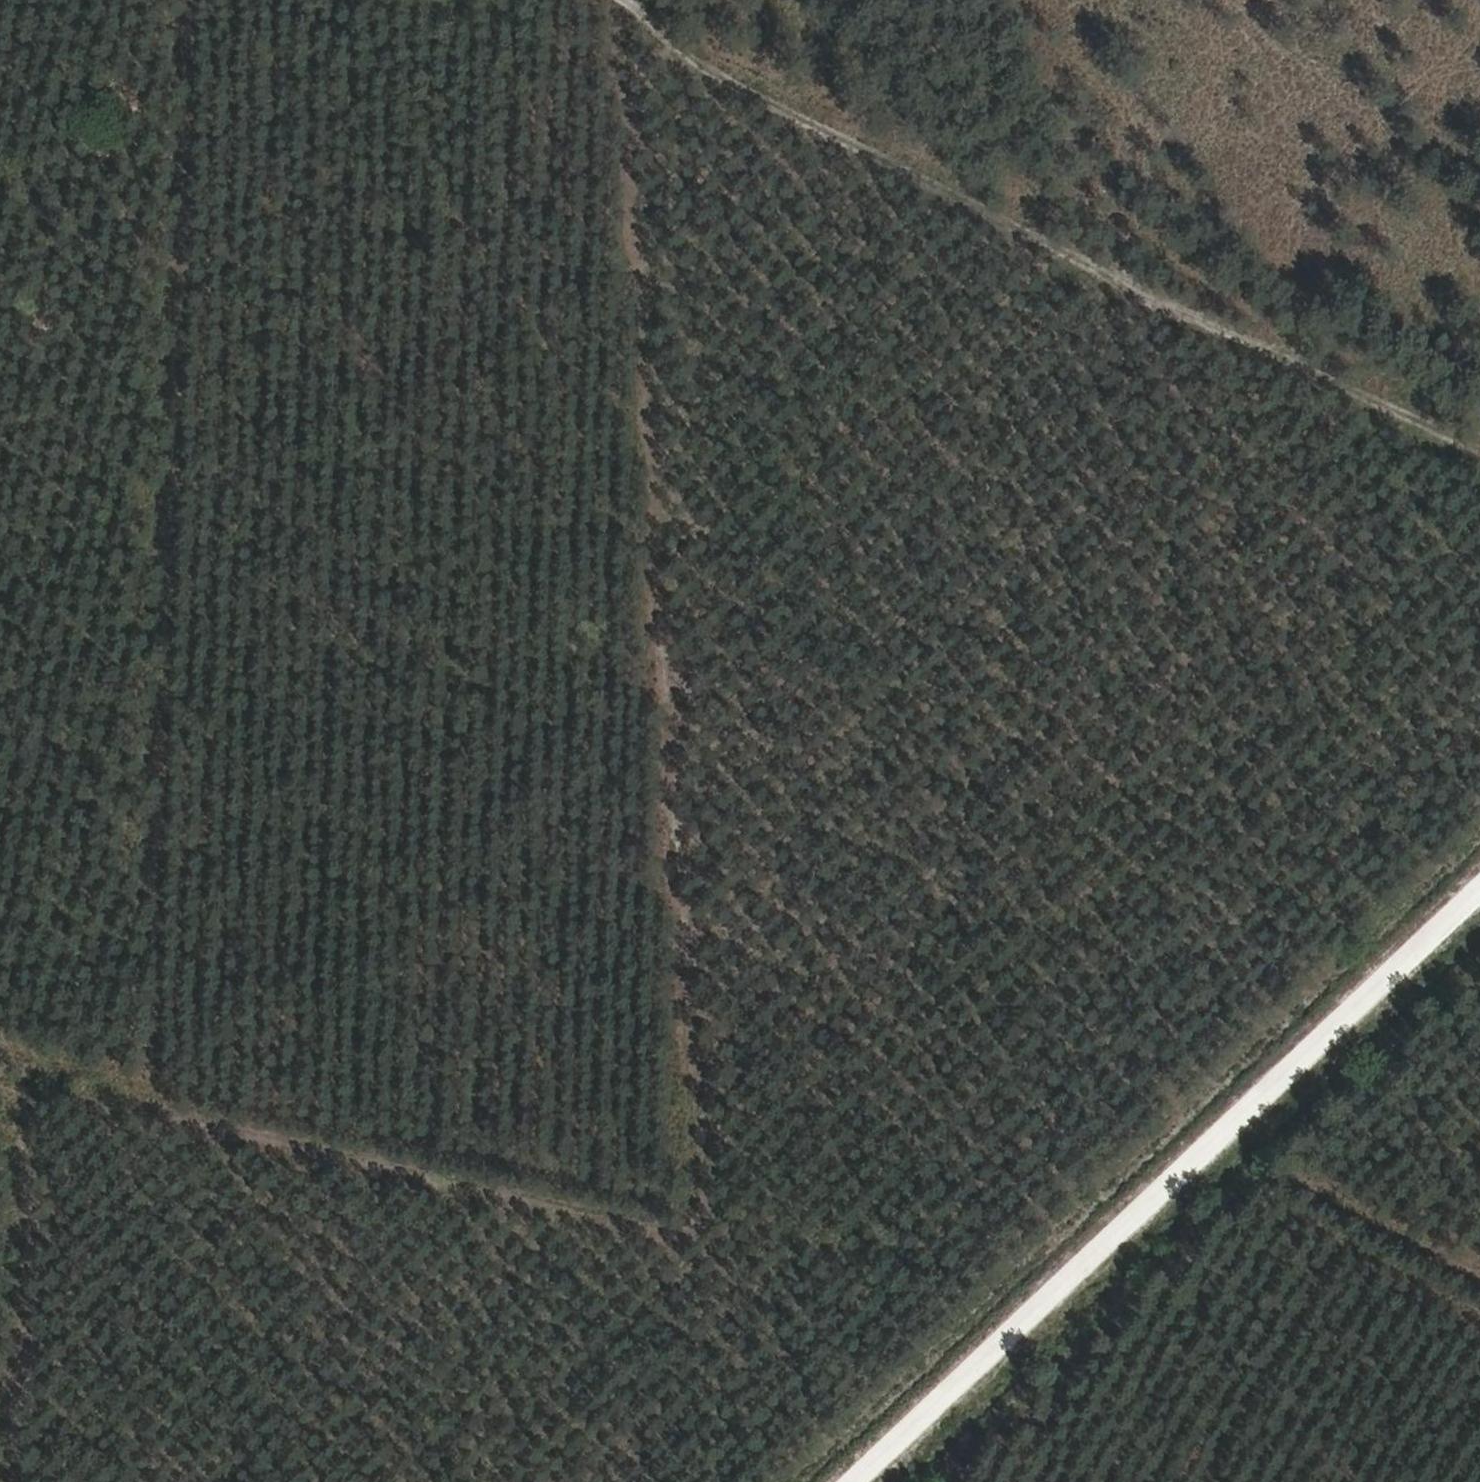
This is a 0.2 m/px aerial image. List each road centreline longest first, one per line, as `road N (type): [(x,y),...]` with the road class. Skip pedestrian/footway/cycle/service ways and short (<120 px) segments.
road 1 (track): [(1479,459),(537,0)]
road 2 (track): [(876,1481),(1479,915)]

